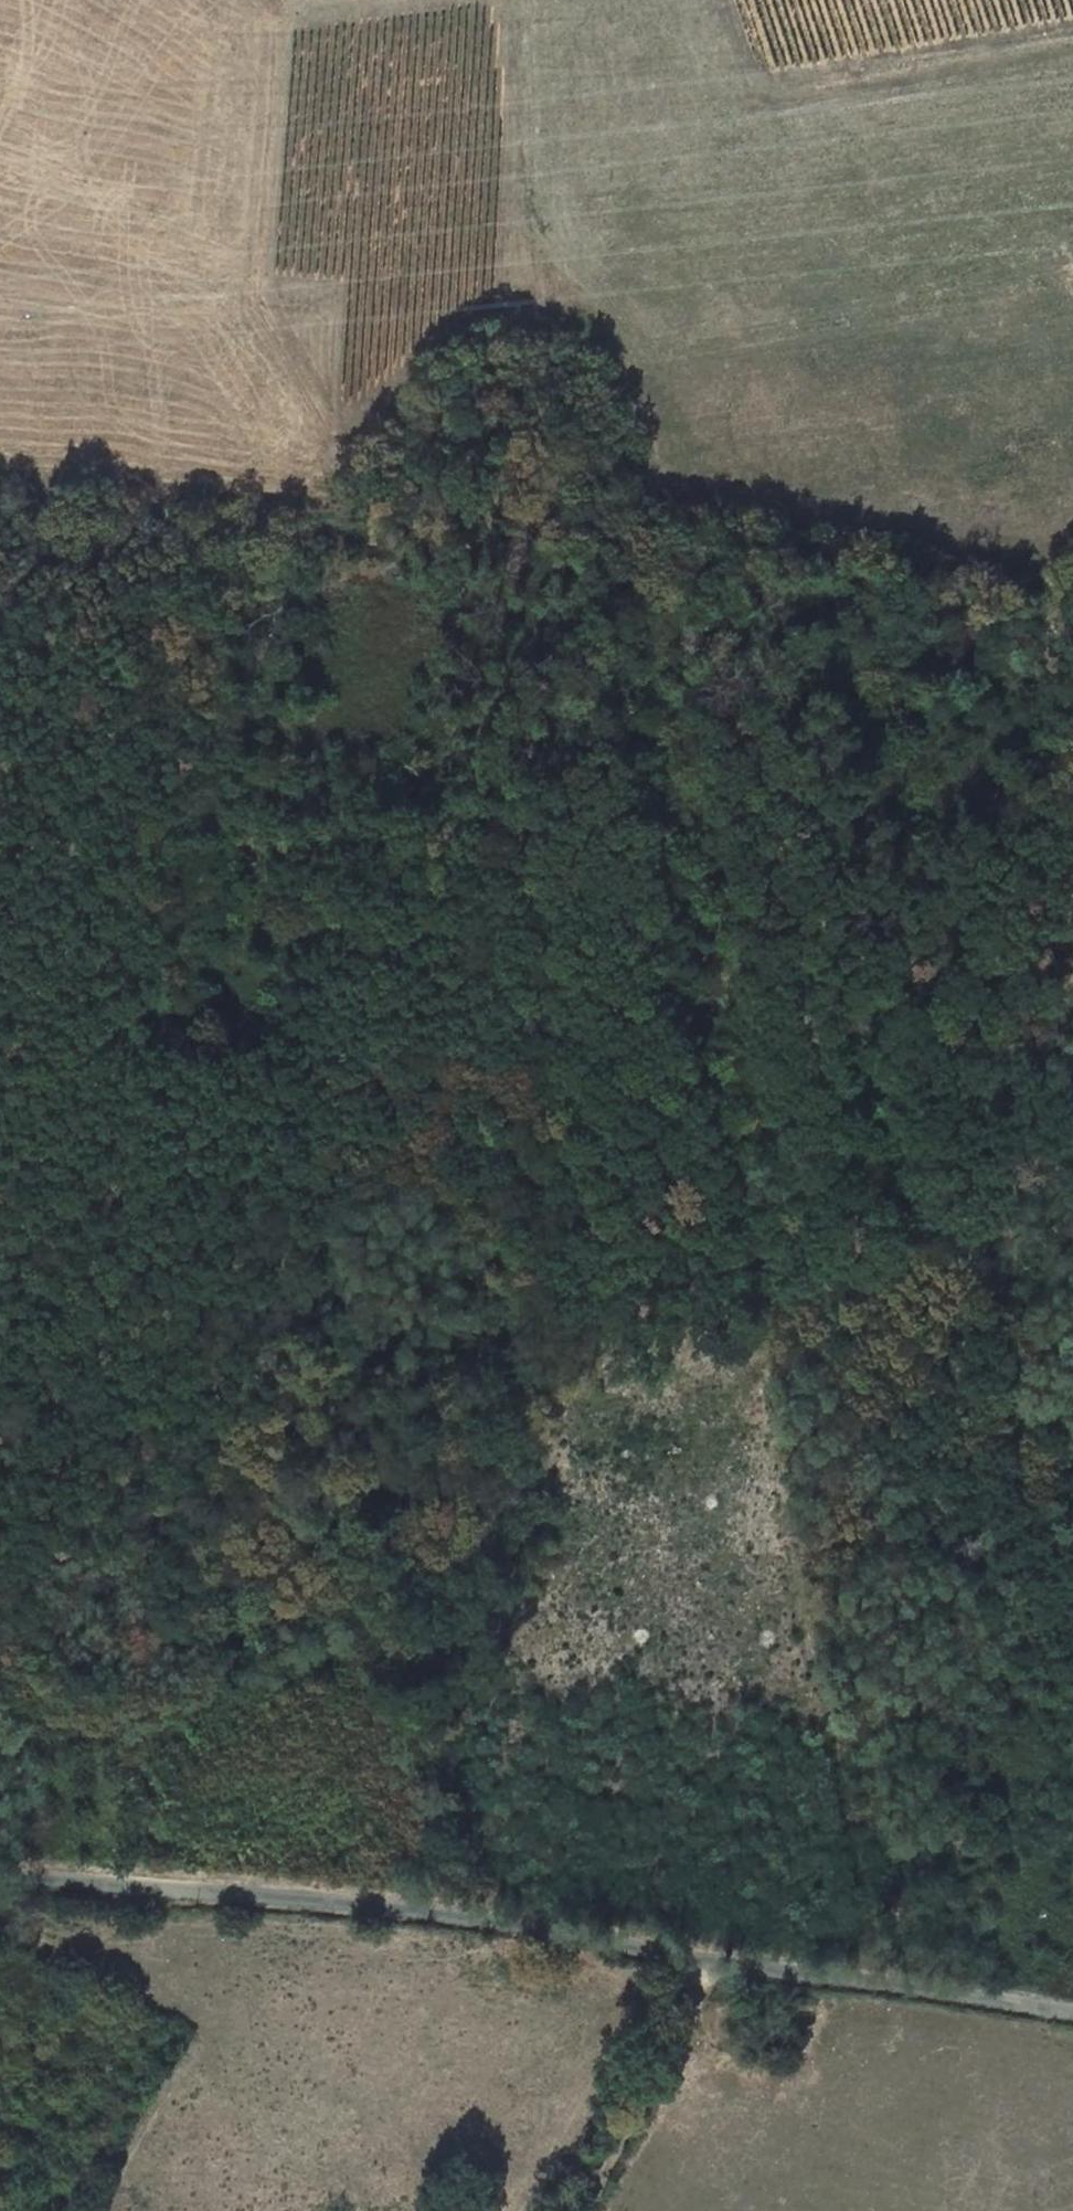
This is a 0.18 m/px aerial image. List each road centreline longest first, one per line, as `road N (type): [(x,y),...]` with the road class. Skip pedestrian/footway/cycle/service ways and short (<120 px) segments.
road 1 (unclassified): [(0,1877),(395,1909),(1072,2013)]
road 2 (track): [(1072,534),(1035,544),(1072,1088)]

